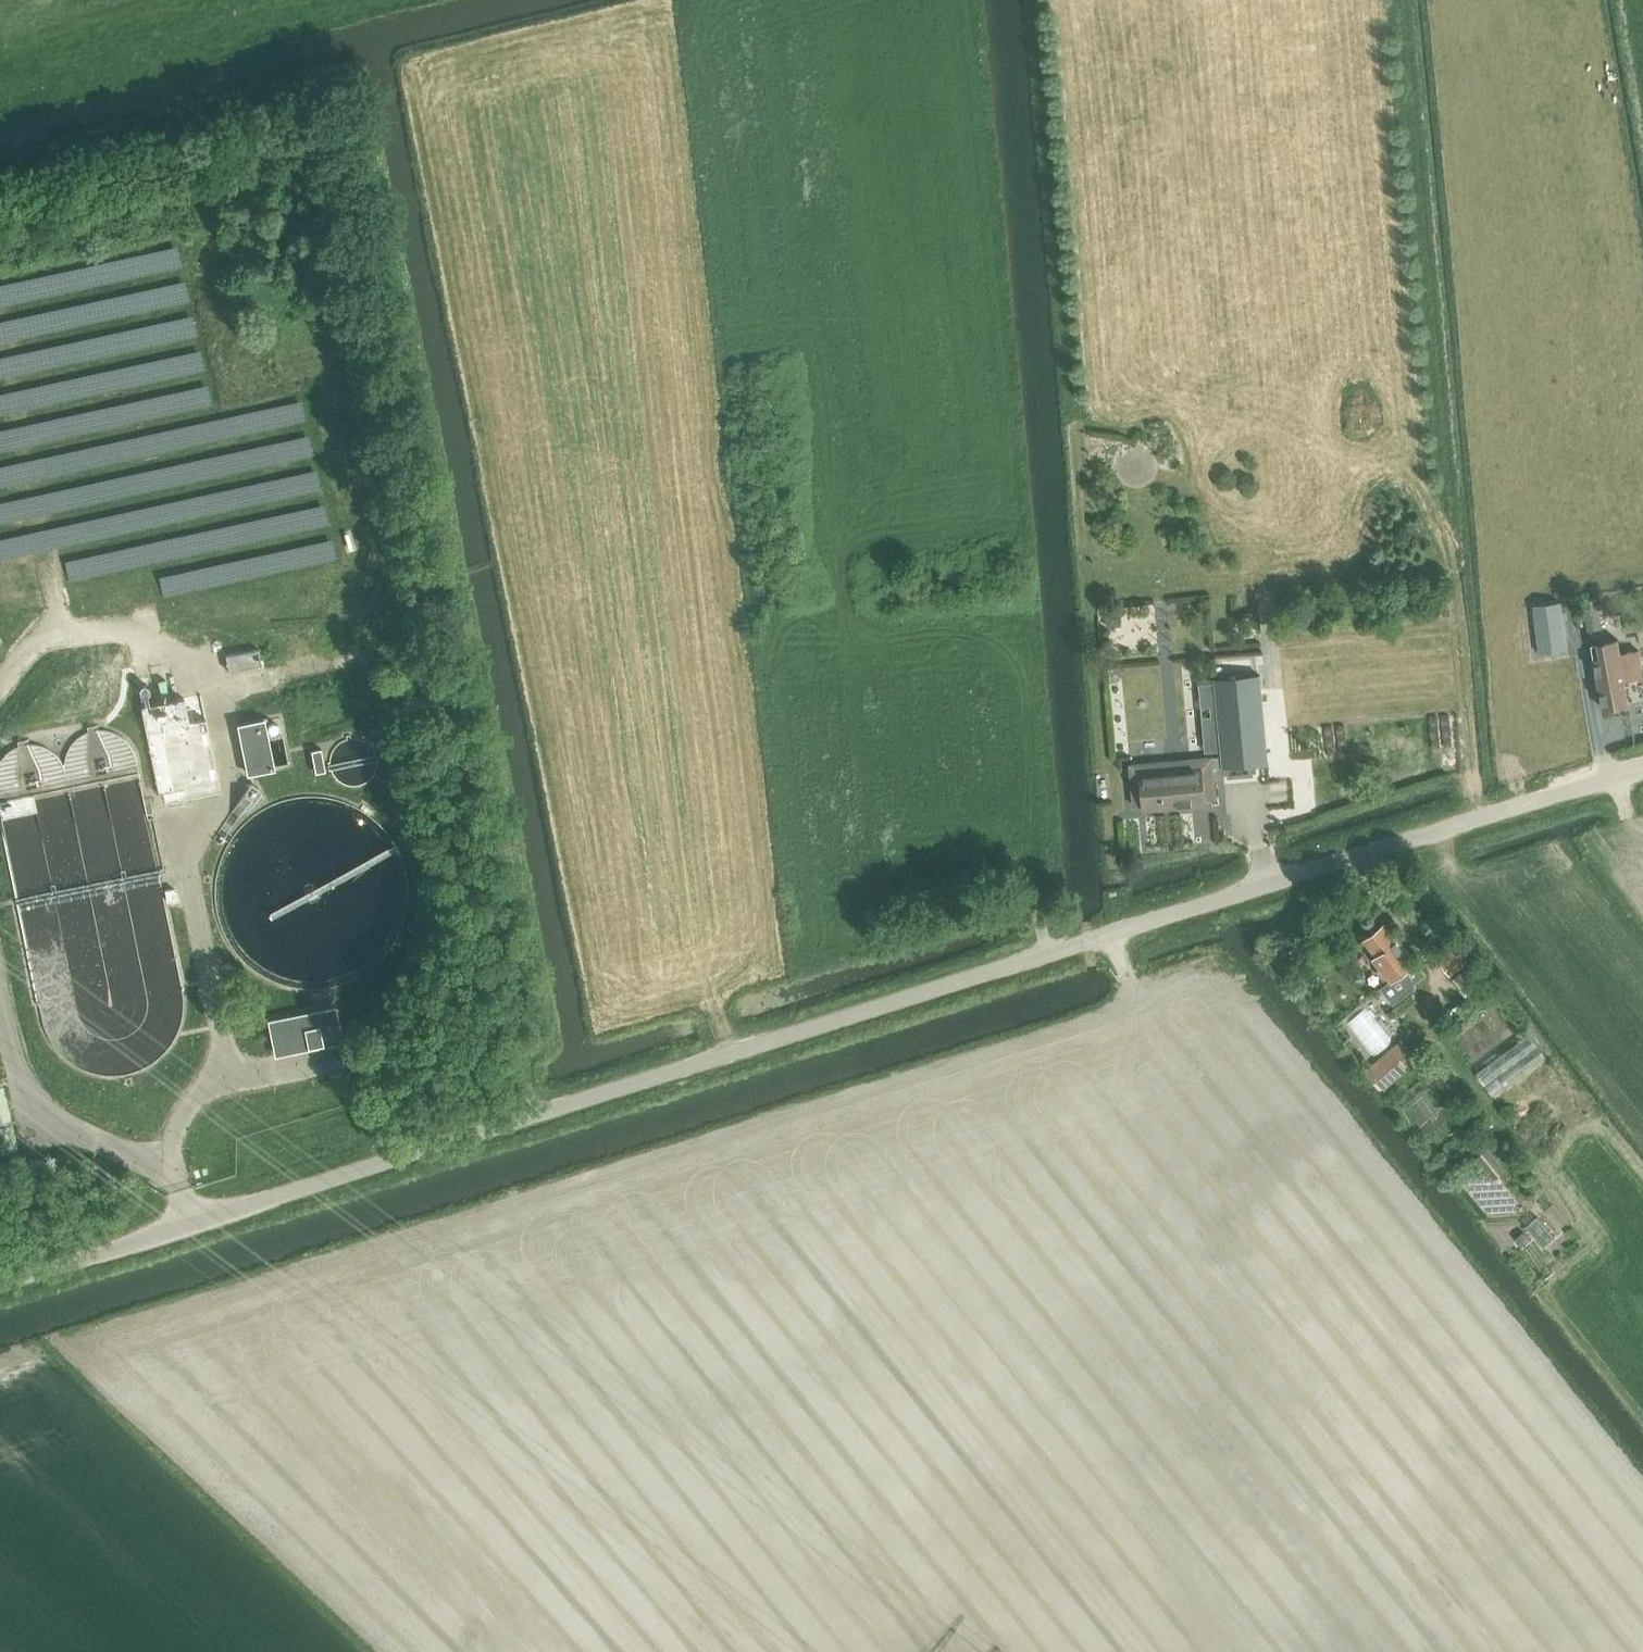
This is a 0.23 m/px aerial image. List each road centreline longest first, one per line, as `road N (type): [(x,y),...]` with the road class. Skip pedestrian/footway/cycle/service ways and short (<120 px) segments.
road 1 (unclassified): [(0,1283),(1642,765)]

